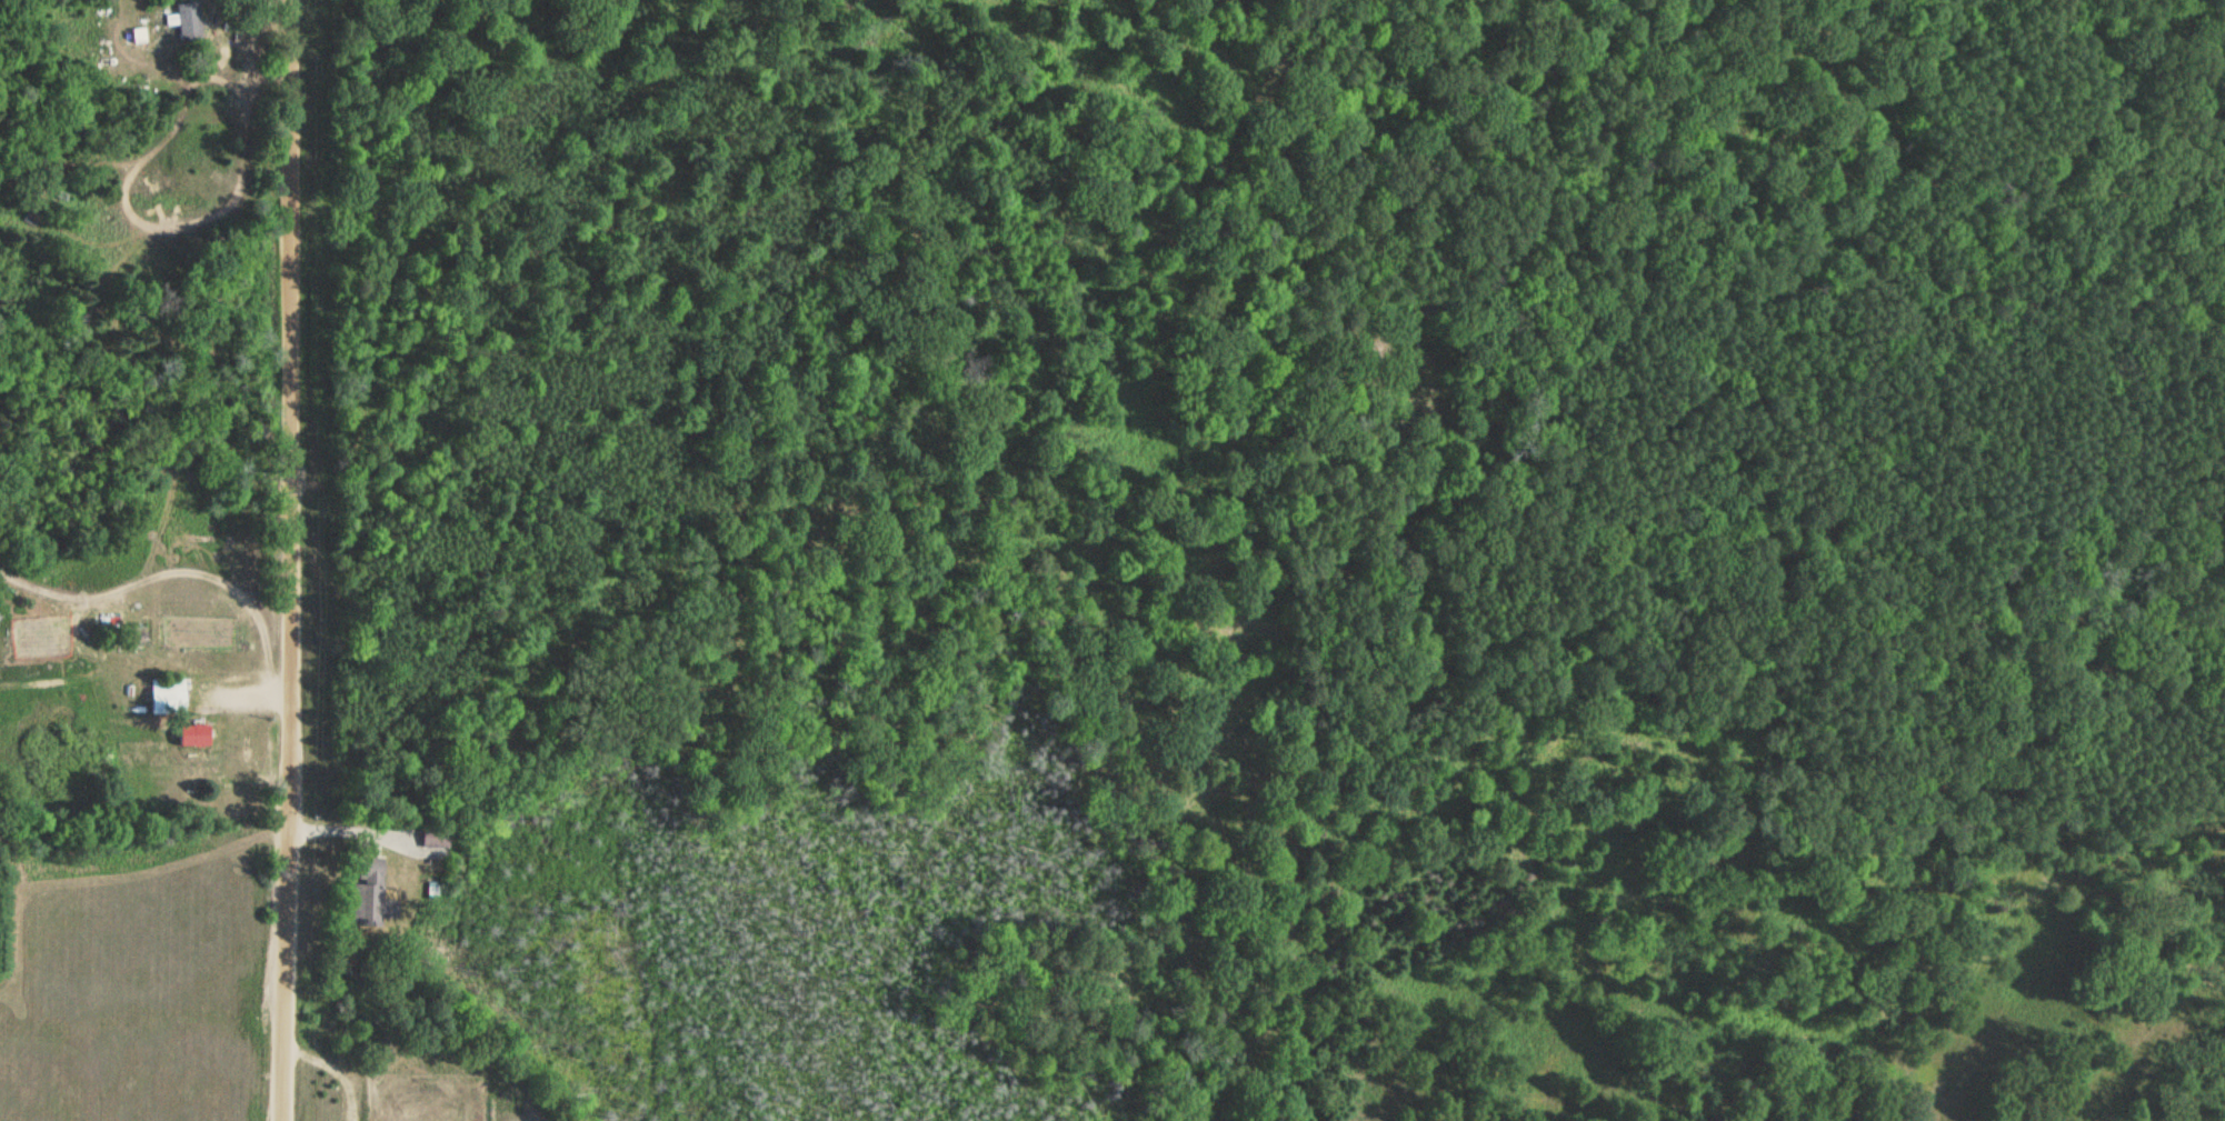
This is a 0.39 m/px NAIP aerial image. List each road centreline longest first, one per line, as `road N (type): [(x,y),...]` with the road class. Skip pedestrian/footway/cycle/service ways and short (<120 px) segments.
road 1 (residential): [(285,871),(300,414),(292,0)]
road 2 (residential): [(280,1120),(285,871)]

